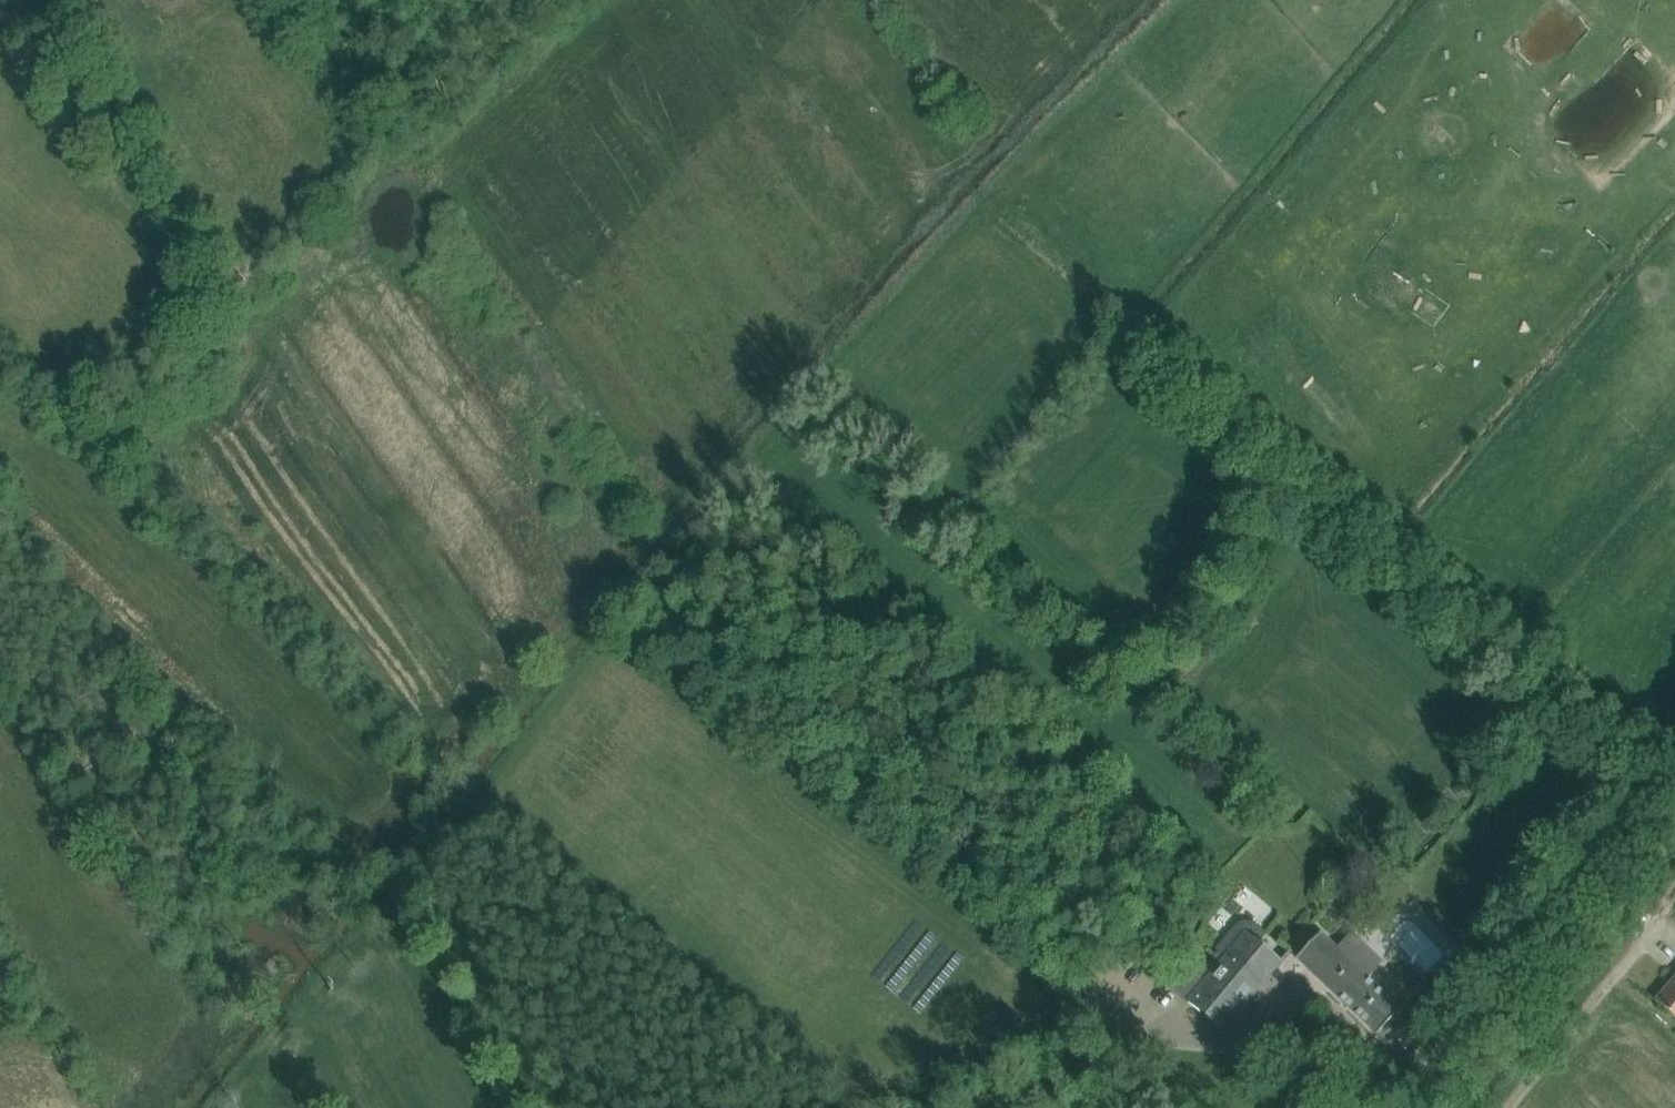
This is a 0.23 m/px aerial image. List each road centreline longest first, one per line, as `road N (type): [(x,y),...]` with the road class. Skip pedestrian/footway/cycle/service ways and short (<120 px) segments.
road 1 (track): [(1674,774),(1418,1081)]

